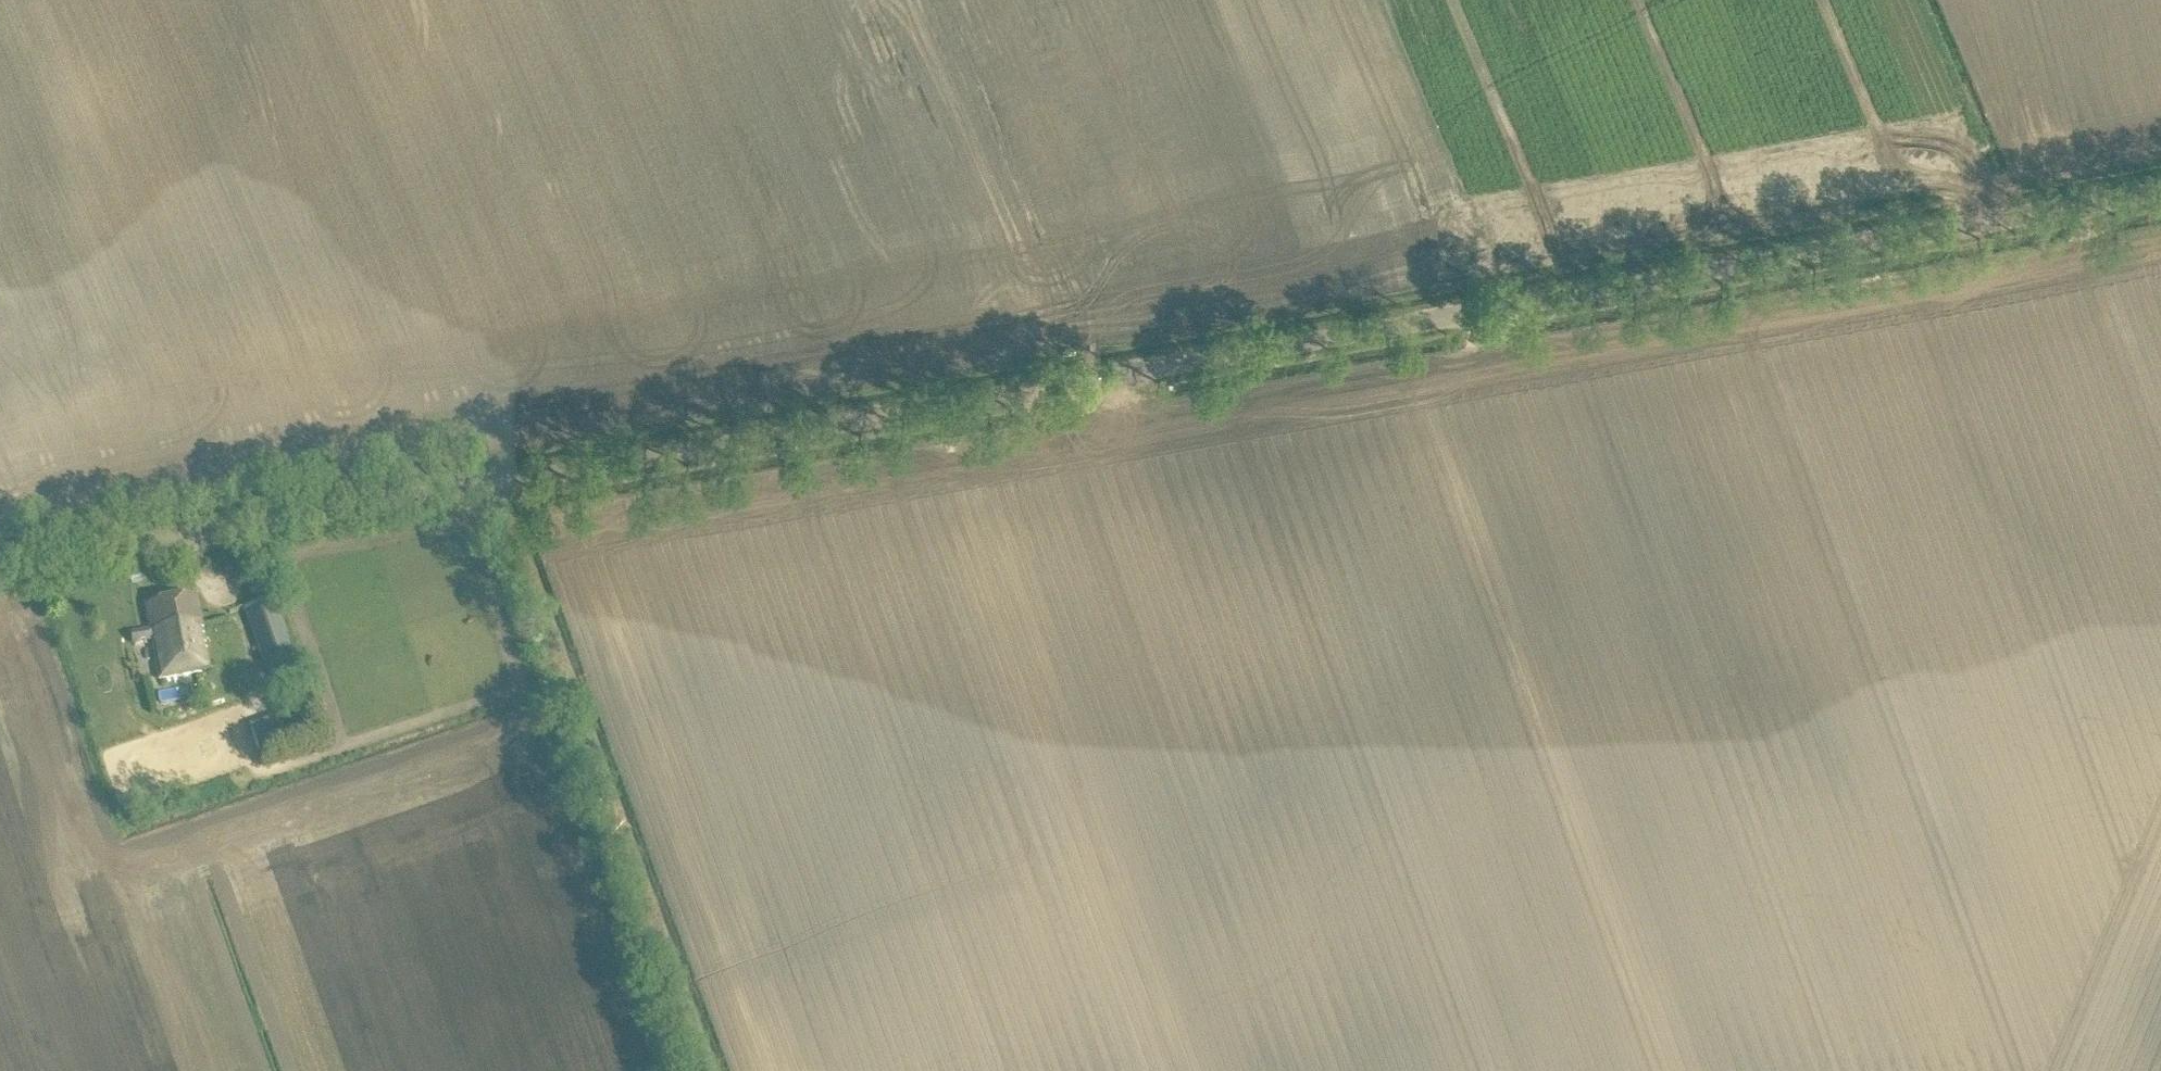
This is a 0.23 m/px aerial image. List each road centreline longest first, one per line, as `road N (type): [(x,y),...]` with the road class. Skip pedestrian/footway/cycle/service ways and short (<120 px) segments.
road 1 (tertiary): [(2160,189),(0,571)]

